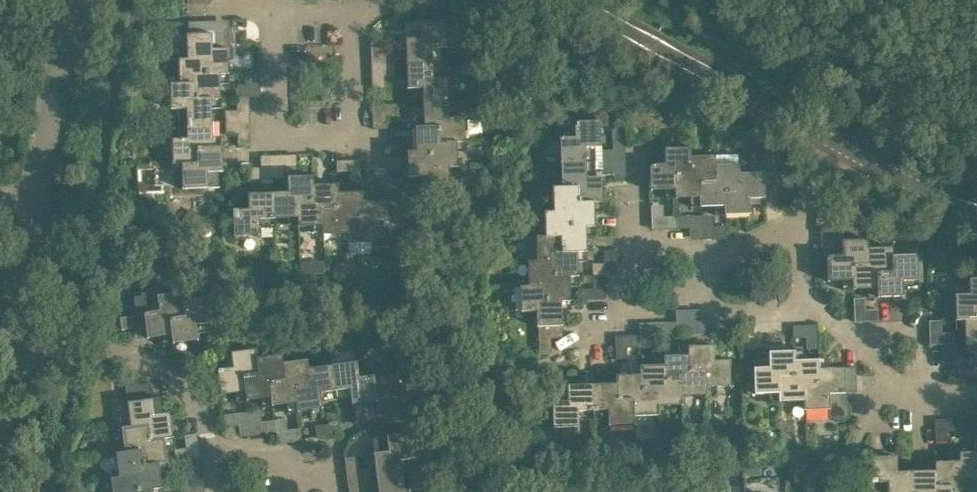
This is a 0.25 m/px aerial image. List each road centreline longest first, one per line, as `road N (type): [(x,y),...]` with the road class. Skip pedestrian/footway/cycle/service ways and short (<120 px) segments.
road 1 (residential): [(571,0),(839,145)]
road 2 (residential): [(212,443),(191,395),(136,357),(12,354)]
road 3 (residential): [(293,11),(275,45),(277,127),(291,140),(357,133)]
road 4 (residential): [(37,201),(77,0)]
road 5 (residential): [(12,354),(37,201)]
road 6 (residential): [(839,145),(976,212)]
road 7 (residential): [(357,133),(354,10)]

